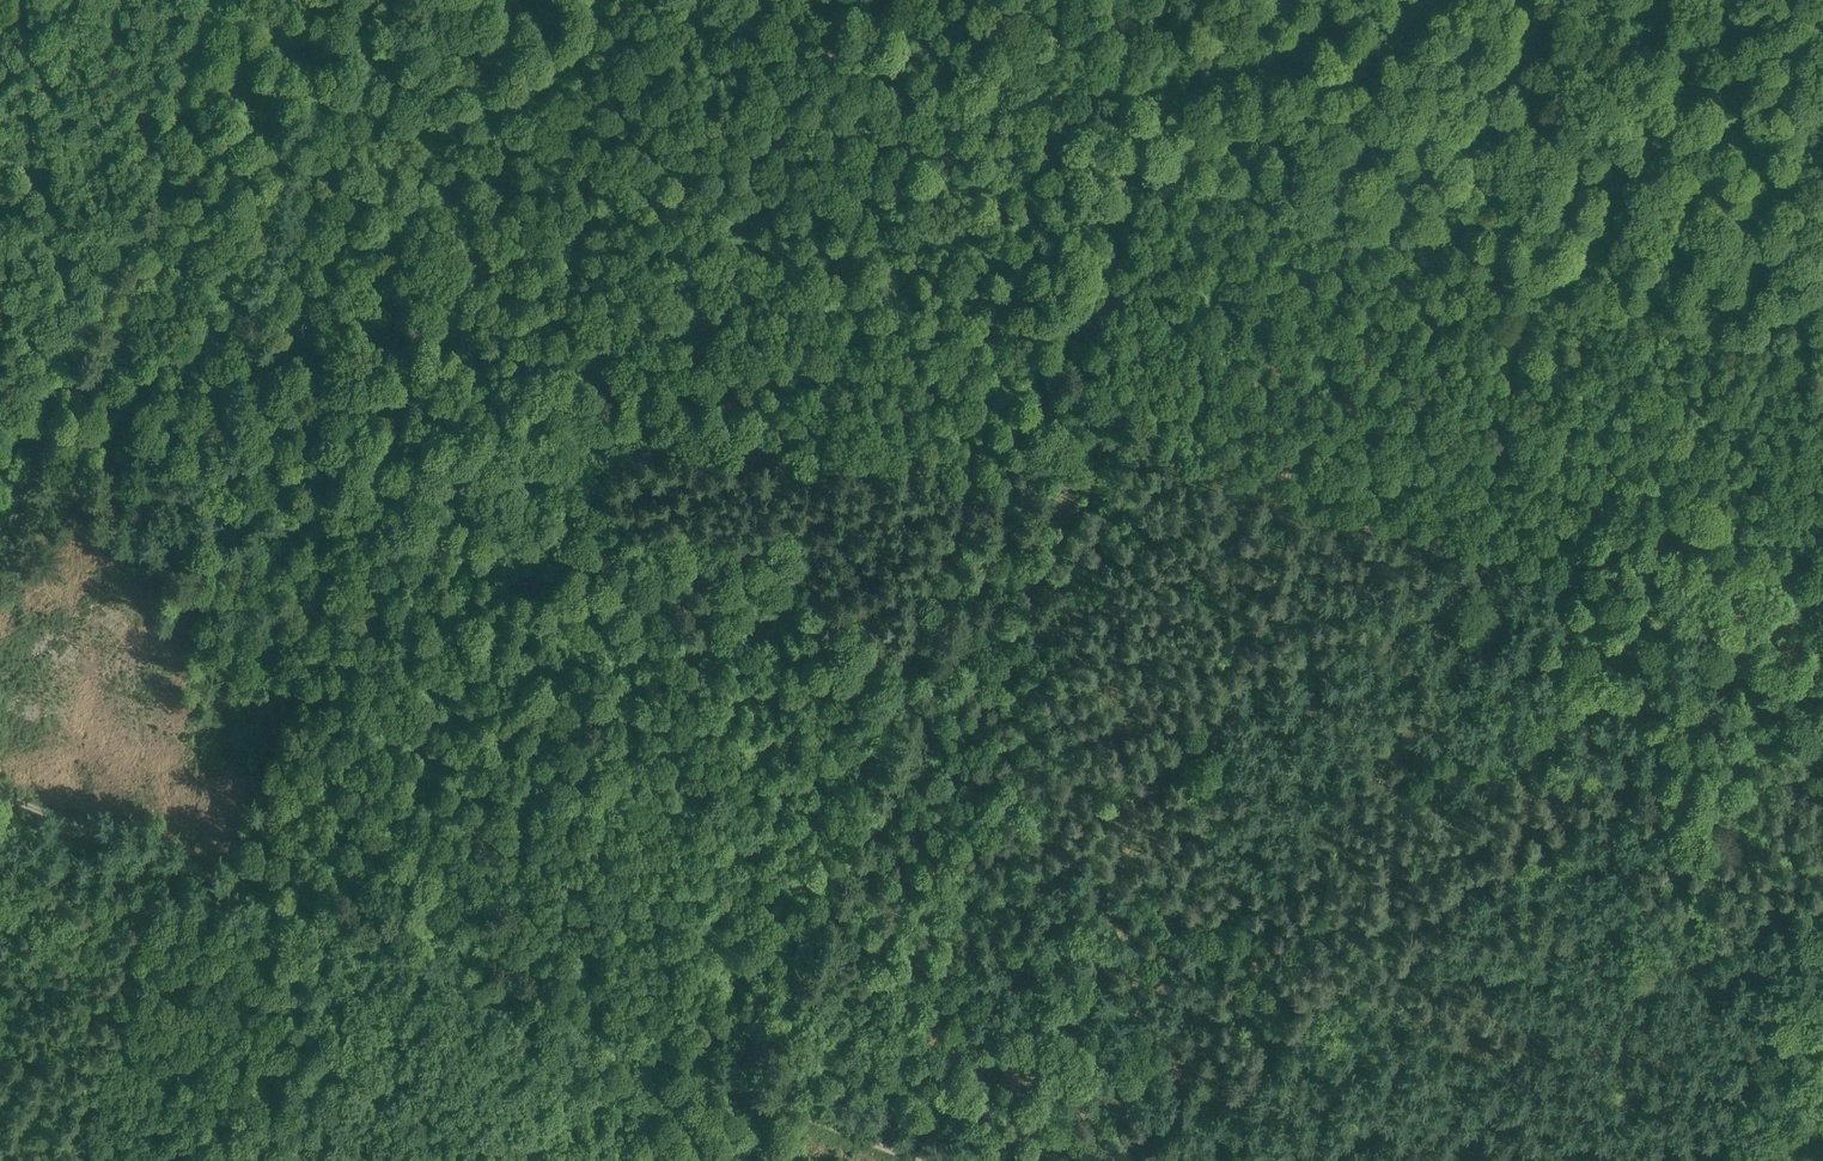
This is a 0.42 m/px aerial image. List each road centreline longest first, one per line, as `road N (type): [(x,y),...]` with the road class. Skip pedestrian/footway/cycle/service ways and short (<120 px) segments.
road 1 (track): [(772,1089),(969,608),(1203,0)]
road 2 (track): [(772,1089),(0,793)]
road 3 (track): [(1139,159),(1547,296),(1822,351)]
road 4 (track): [(0,530),(210,0)]
road 5 (track): [(1822,683),(1740,585),(1630,485),(1547,296)]
road 6 (track): [(946,1160),(772,1089)]

